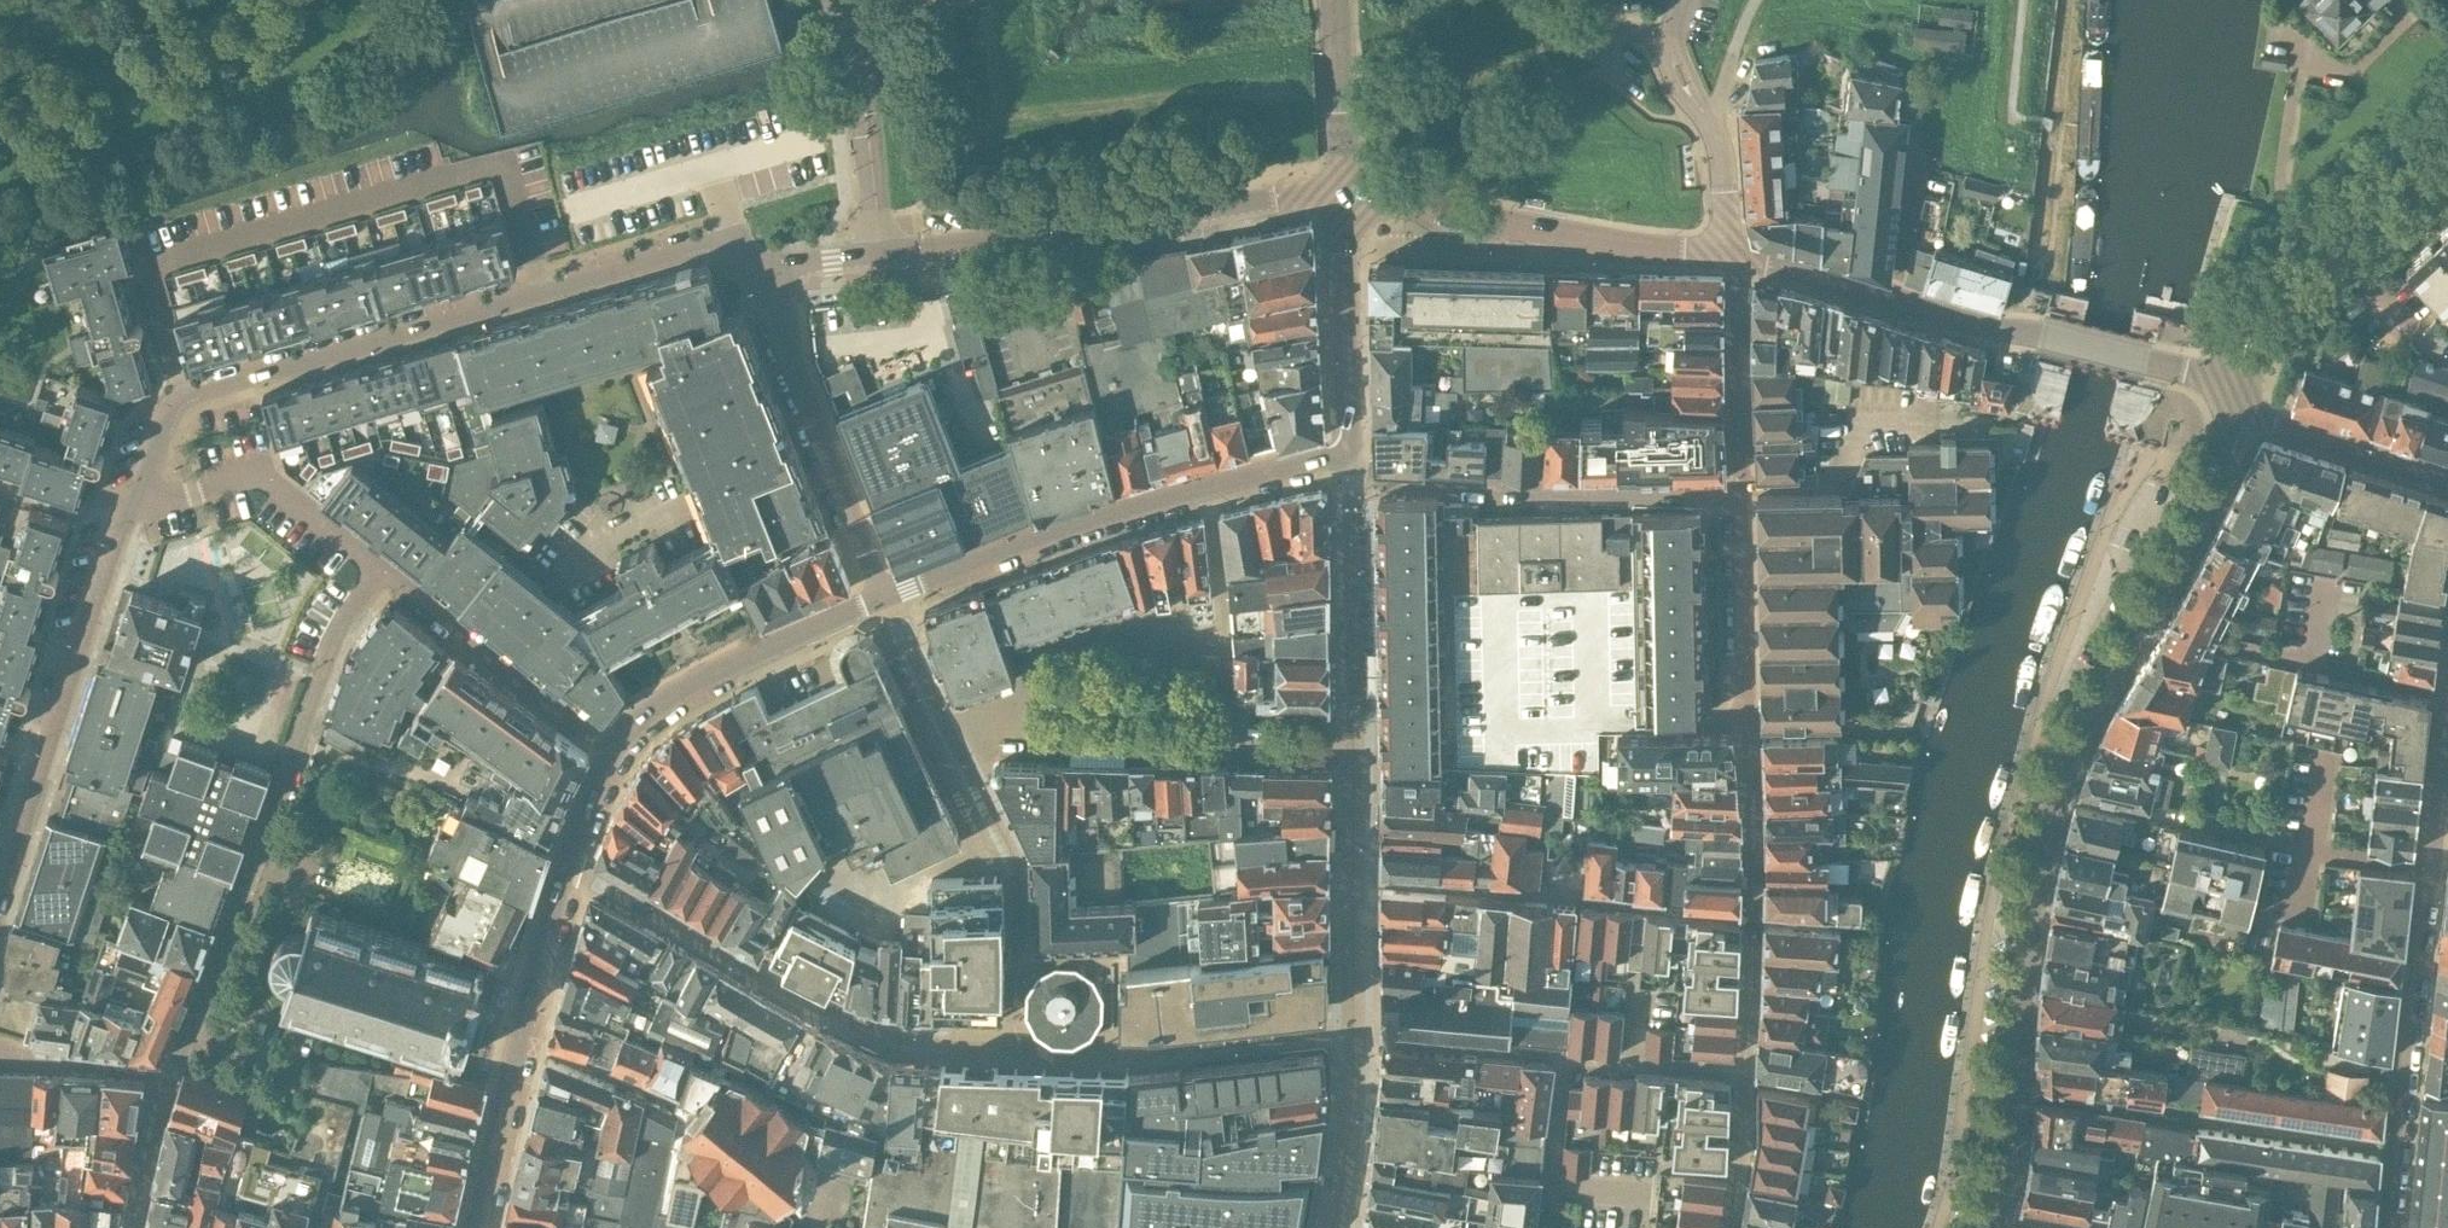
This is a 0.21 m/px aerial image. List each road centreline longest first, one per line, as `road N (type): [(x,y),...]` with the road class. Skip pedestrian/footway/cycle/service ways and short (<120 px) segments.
road 1 (residential): [(776,278),(735,245),(700,244),(186,396),(169,413),(145,490)]
road 2 (residential): [(383,567),(344,620),(224,951),(168,1077),(0,1052)]
road 3 (residential): [(1340,193),(797,264),(776,278)]
road 4 (residential): [(2235,397),(2190,370),(1732,256)]
road 5 (residential): [(2022,1095),(2031,938),(2046,865),(2100,716),(2150,627)]
road 6 (residential): [(888,595),(1076,526),(1344,453)]
road 7 (residential): [(1743,498),(1756,919)]
road 8 (residential): [(1743,498),(1352,481),(1344,453)]
road 9 (residential): [(1756,919),(1354,881)]
road 10 (residential): [(1340,193),(1610,245),(1732,256)]
road 11 (residential): [(2400,1149),(2022,1095)]
road 12 (residential): [(480,1227),(565,864)]
road 13 (residential): [(776,278),(792,368),(888,595)]
road 14 (residential): [(612,754),(642,720),(704,680),(888,595)]
road 15 (residential): [(2235,397),(2259,344),(2447,172)]
road 16 (residential): [(2447,693),(2150,627)]
road 17 (residential): [(383,567),(612,754)]
road 18 (residential): [(2428,867),(2400,1149)]
road 19 (residential): [(145,490),(174,496),(264,477),(383,567)]
road 20 (residential): [(1344,453),(1352,427),(1340,193)]
road 21 (residential): [(2150,627),(2222,499),(2235,397)]
road 22 (residential): [(118,524),(44,758)]
road 23 (residential): [(1732,256),(1743,498)]
road 24 (residential): [(2447,483),(2274,423),(2235,397)]
road 25 (residential): [(1354,1040),(1566,1063)]
road 26 (residential): [(1732,256),(1713,124),(1732,56)]
road 27 (residential): [(1340,193),(1335,0)]
road 28 (residential): [(1748,1073),(1566,1063)]
road 29 (residential): [(1566,1063),(1546,1227)]
road 30 (residential): [(1748,1073),(1732,1227)]
road 31 (residential): [(1756,919),(1748,1073)]
road 32 (residential): [(2447,714),(2428,867)]
road 33 (residential): [(44,758),(0,897)]
road 34 (residential): [(2304,850),(2428,867)]
road 35 (residential): [(1999,1217),(2022,1095)]
road 36 (residential): [(118,524),(0,486)]
road 37 (residential): [(565,864),(612,754)]

